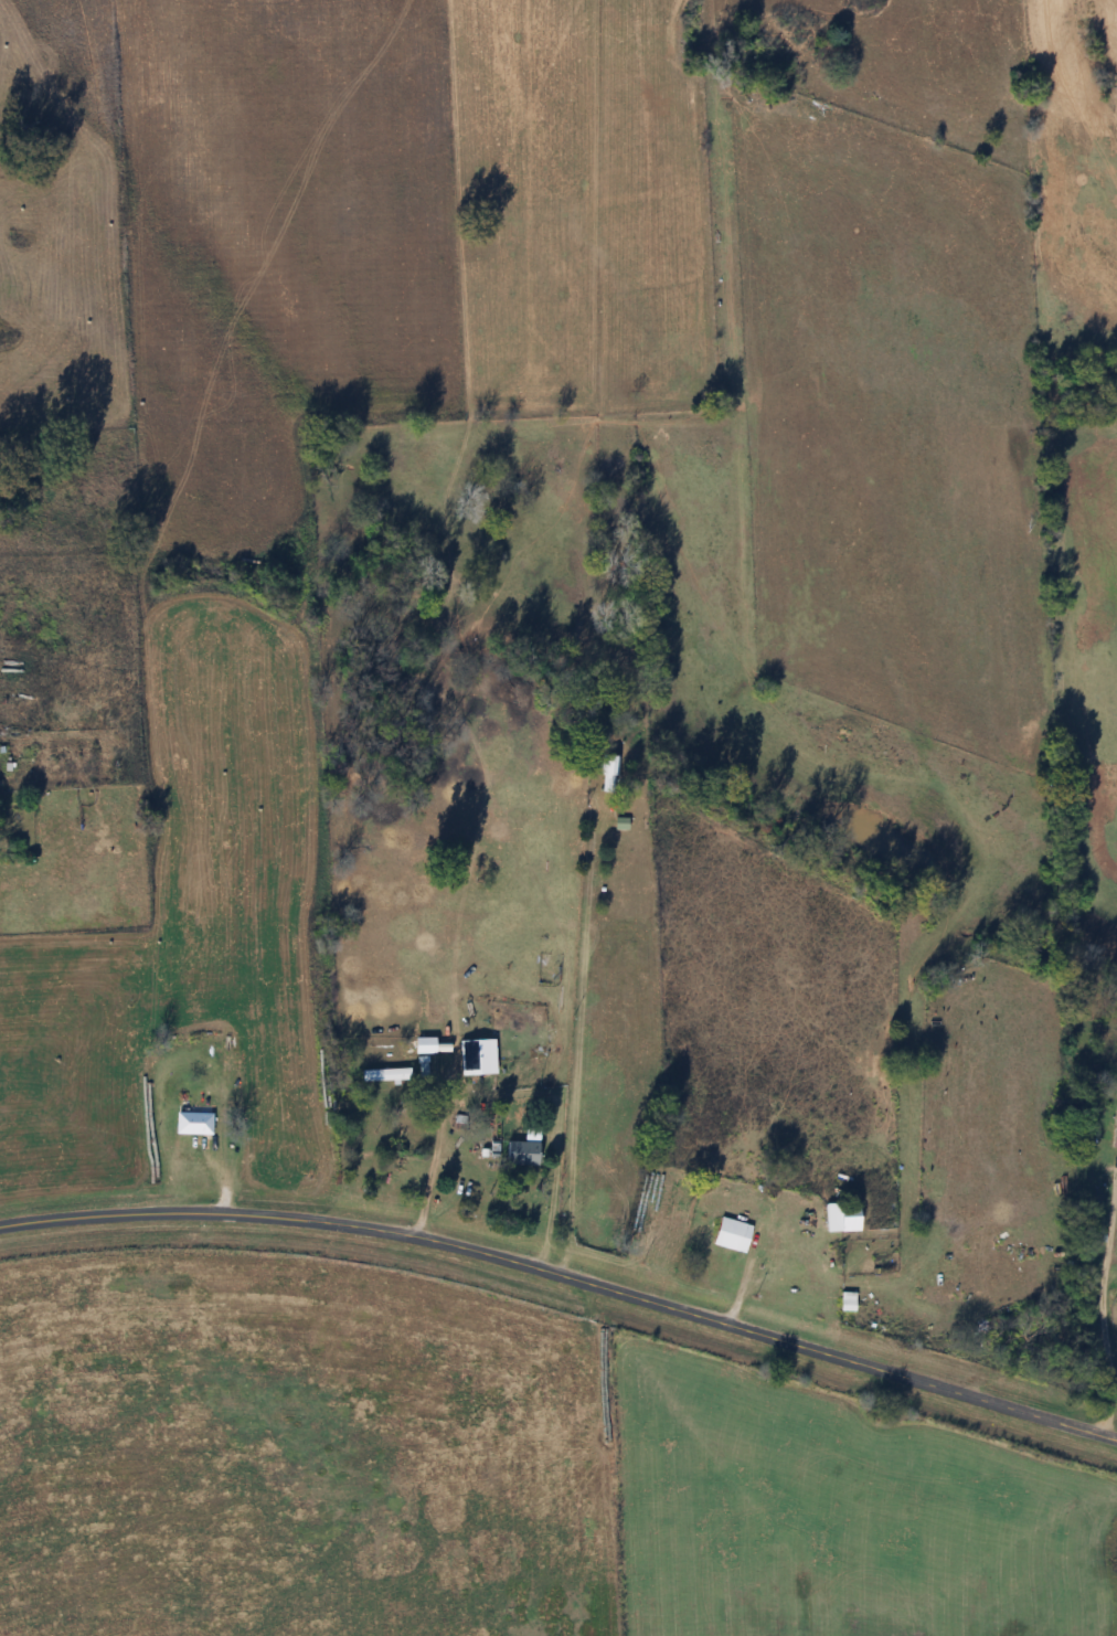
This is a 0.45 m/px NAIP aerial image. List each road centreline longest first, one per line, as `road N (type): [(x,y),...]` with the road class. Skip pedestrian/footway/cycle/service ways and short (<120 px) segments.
road 1 (tertiary): [(1116,1435),(506,1254),(358,1223),(177,1211),(0,1223)]

